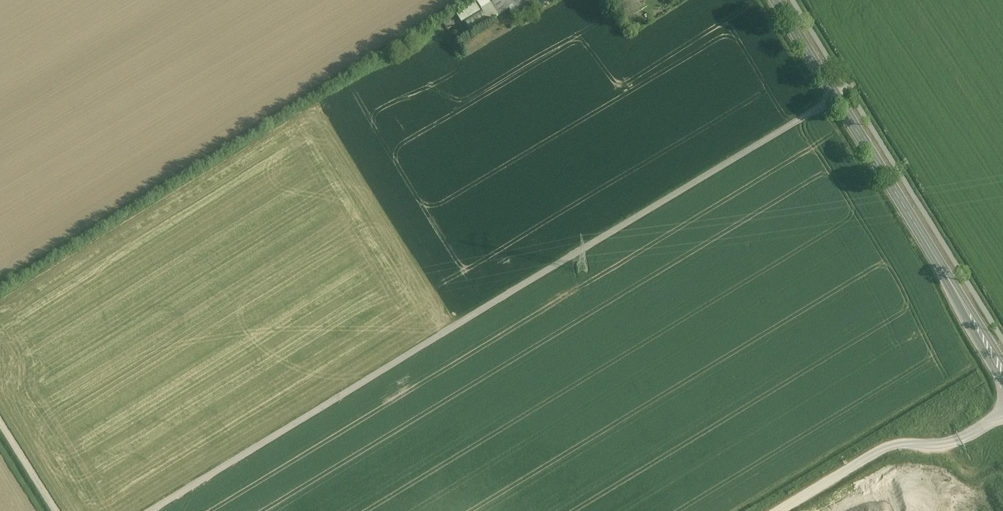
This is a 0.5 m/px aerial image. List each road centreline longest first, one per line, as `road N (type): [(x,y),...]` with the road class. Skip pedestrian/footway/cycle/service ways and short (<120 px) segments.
road 1 (unclassified): [(838,98),(151,510)]
road 2 (secondary): [(838,98),(1002,368)]

